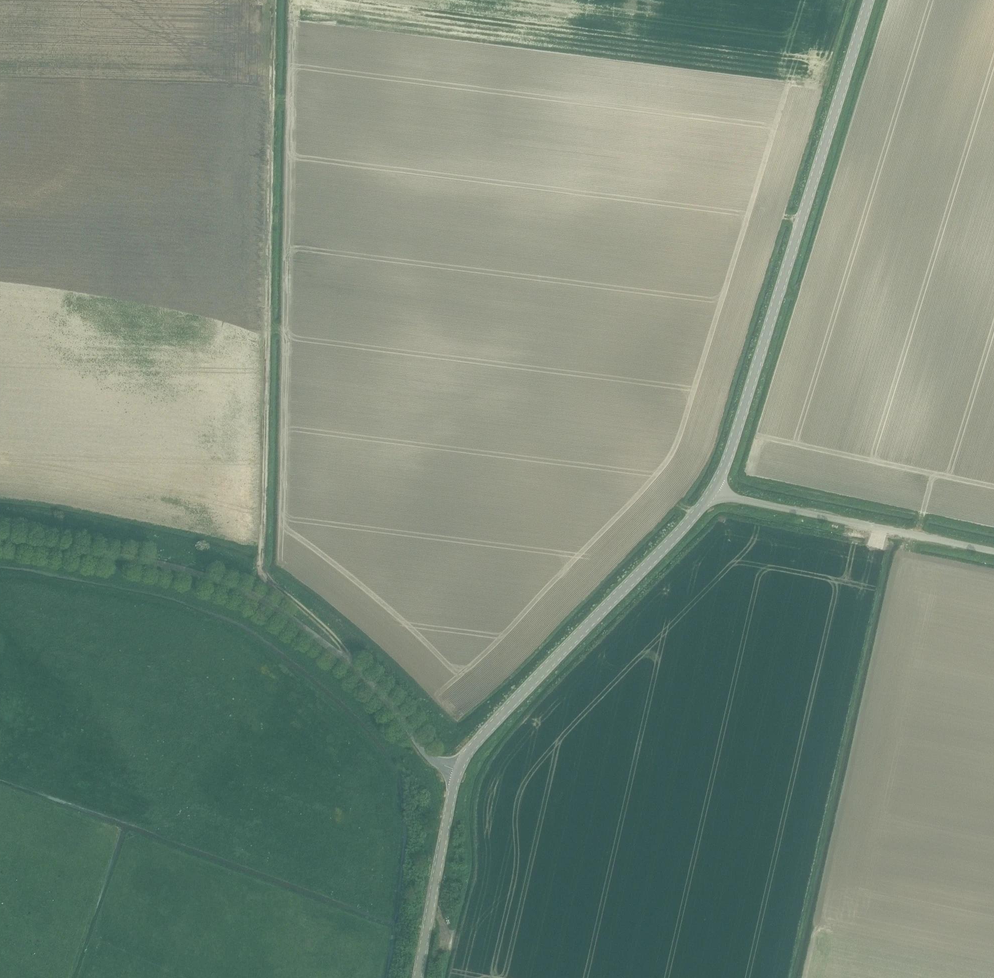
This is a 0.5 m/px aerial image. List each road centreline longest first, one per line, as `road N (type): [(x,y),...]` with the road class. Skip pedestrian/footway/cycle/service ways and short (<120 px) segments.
road 1 (track): [(274,0),(262,564),(268,580),(343,647),(344,657)]
road 2 (unclassified): [(458,771),(432,761),(344,657),(257,597),(184,570),(0,537)]
road 3 (tertiary): [(715,488),(871,0)]
road 4 (tertiary): [(458,771),(715,488)]
road 5 (unclassified): [(993,552),(715,488)]
road 6 (tertiary): [(418,977),(458,771)]

